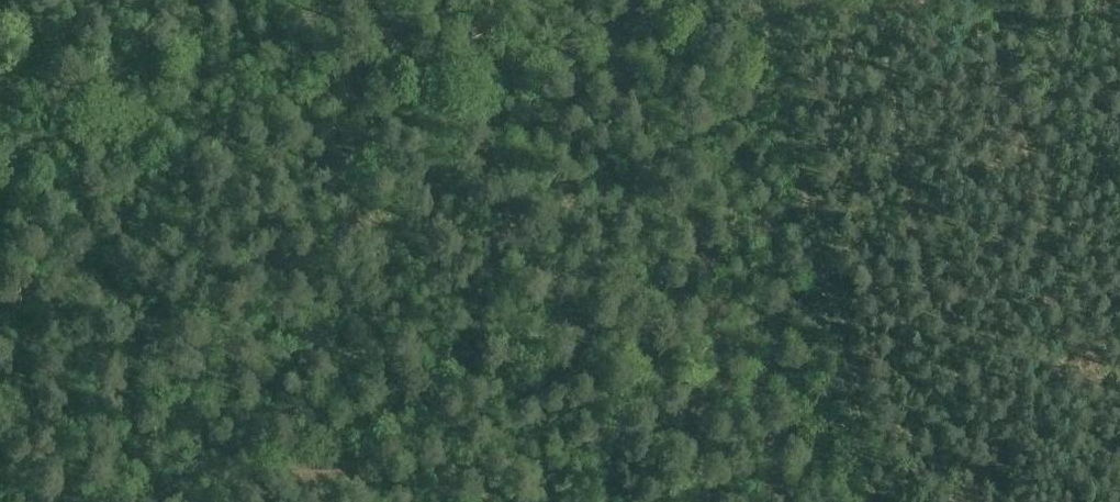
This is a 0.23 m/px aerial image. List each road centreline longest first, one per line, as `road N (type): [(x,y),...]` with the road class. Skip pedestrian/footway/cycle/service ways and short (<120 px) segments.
road 1 (track): [(0,155),(763,12)]
road 2 (track): [(868,501),(763,12)]
road 3 (track): [(763,12),(927,0)]

